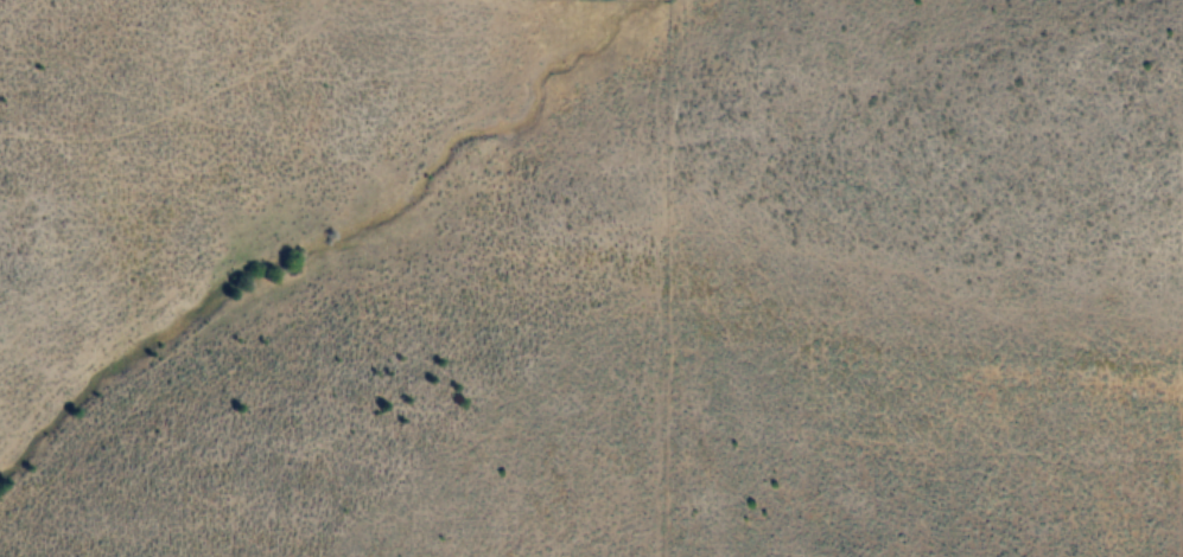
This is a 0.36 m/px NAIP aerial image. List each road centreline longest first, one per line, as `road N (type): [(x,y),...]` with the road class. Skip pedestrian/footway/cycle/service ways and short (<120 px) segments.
road 1 (residential): [(0,122),(161,119),(269,47),(283,0)]

